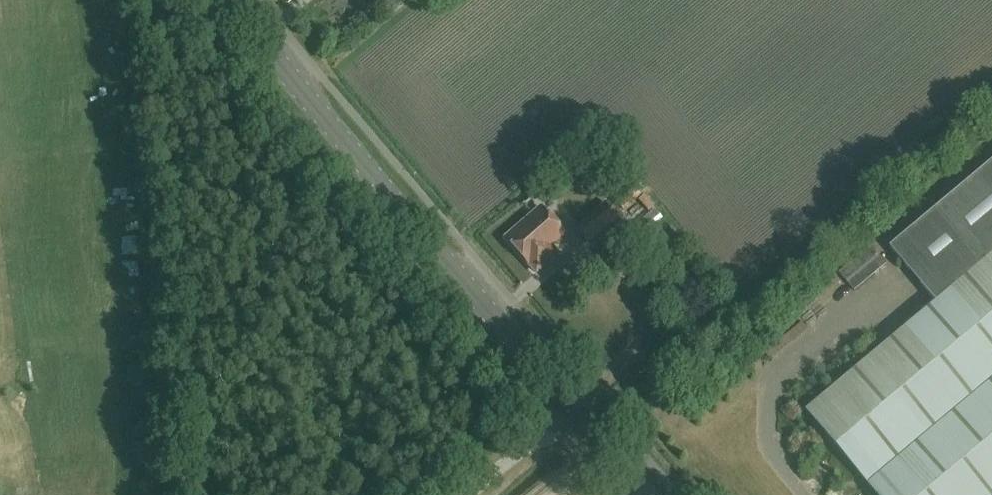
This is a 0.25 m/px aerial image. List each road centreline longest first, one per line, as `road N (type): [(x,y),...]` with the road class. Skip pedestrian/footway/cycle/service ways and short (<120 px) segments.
road 1 (secondary): [(647,494),(233,0)]

